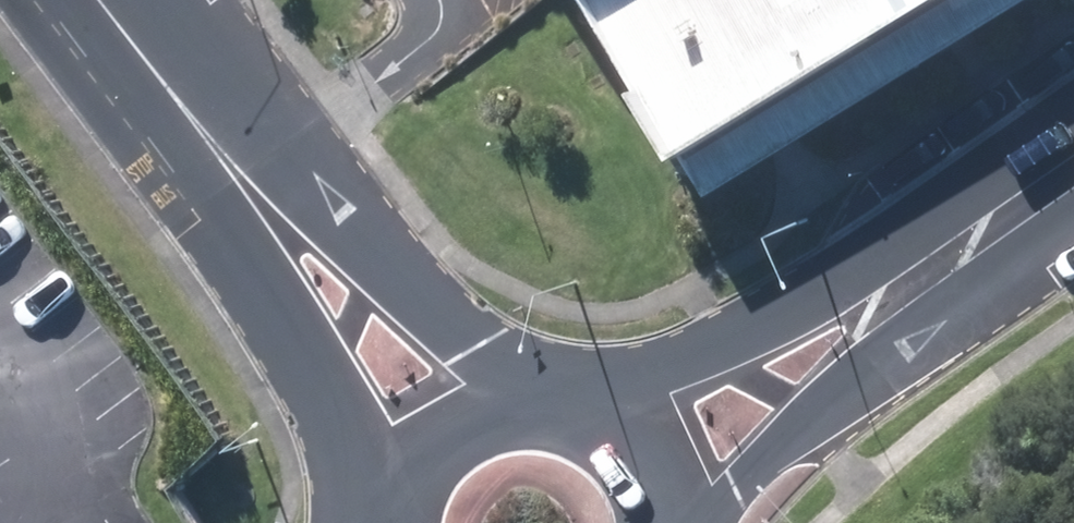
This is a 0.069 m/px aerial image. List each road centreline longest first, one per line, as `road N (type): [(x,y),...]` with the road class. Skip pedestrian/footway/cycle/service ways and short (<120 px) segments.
road 1 (secondary): [(582,423),(912,285)]
road 2 (tertiary): [(285,234),(565,416)]
road 3 (secondary): [(912,285),(703,522)]
road 4 (tertiary): [(383,522),(285,234)]
road 5 (tertiary): [(106,0),(285,234)]
road 6 (secondary): [(386,522),(417,456),(460,424),(512,409),(565,416)]
road 7 (secondary): [(912,285),(1073,170)]
road 8 (secondary): [(582,423),(634,466),(658,522)]

